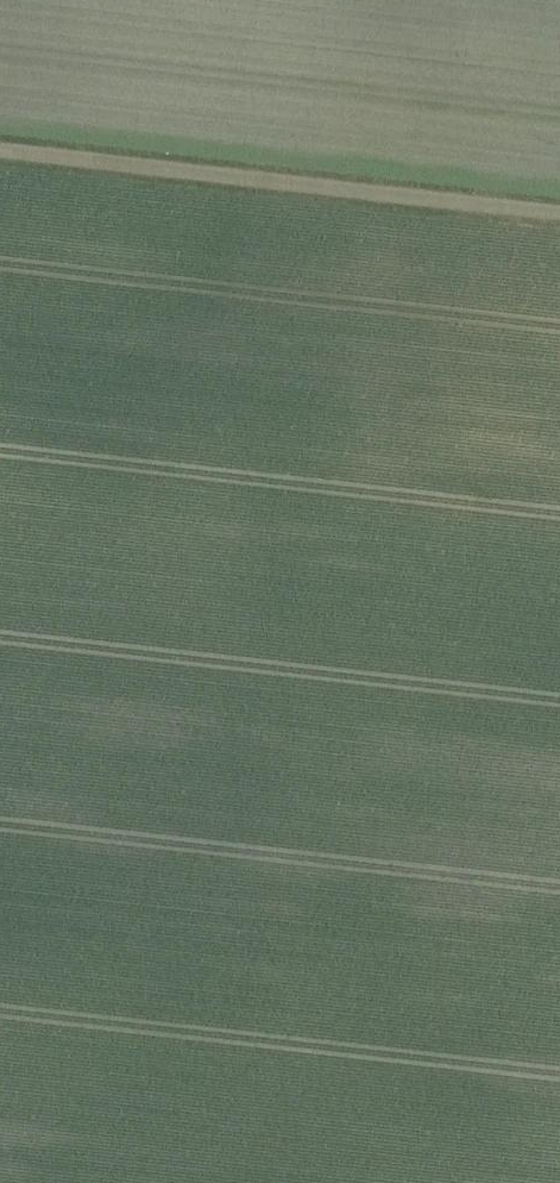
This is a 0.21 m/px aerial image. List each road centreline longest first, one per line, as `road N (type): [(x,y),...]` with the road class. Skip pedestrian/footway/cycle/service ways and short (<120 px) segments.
road 1 (unclassified): [(559,213),(0,150)]

